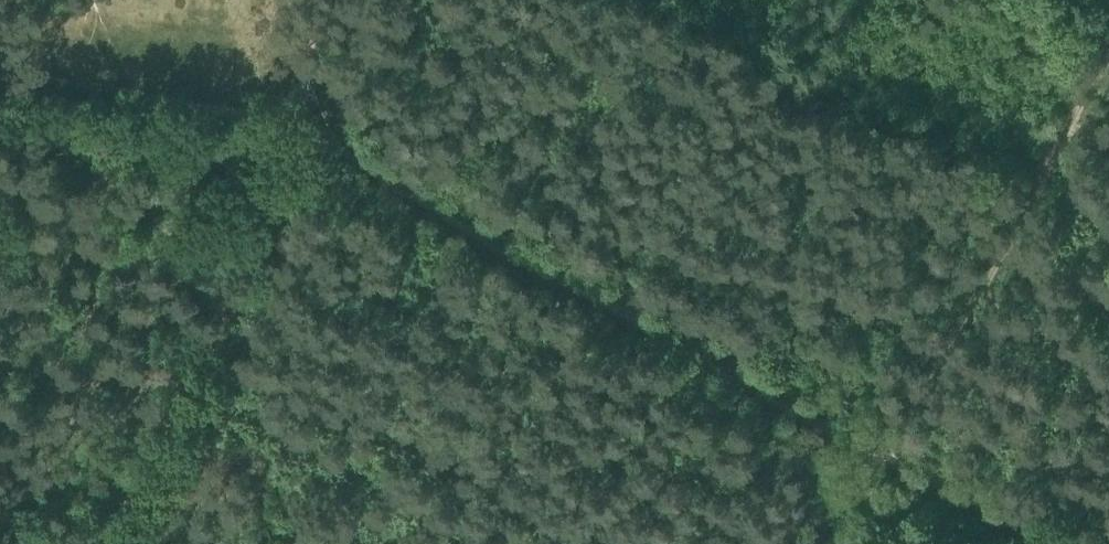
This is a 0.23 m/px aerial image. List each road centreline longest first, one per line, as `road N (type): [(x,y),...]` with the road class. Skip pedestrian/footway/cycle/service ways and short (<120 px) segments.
road 1 (track): [(338,144),(882,466)]
road 2 (track): [(113,543),(331,179),(338,144)]
road 3 (track): [(0,73),(143,86),(338,144)]
road 4 (track): [(882,466),(1020,543)]
road 5 (track): [(338,144),(358,0)]

